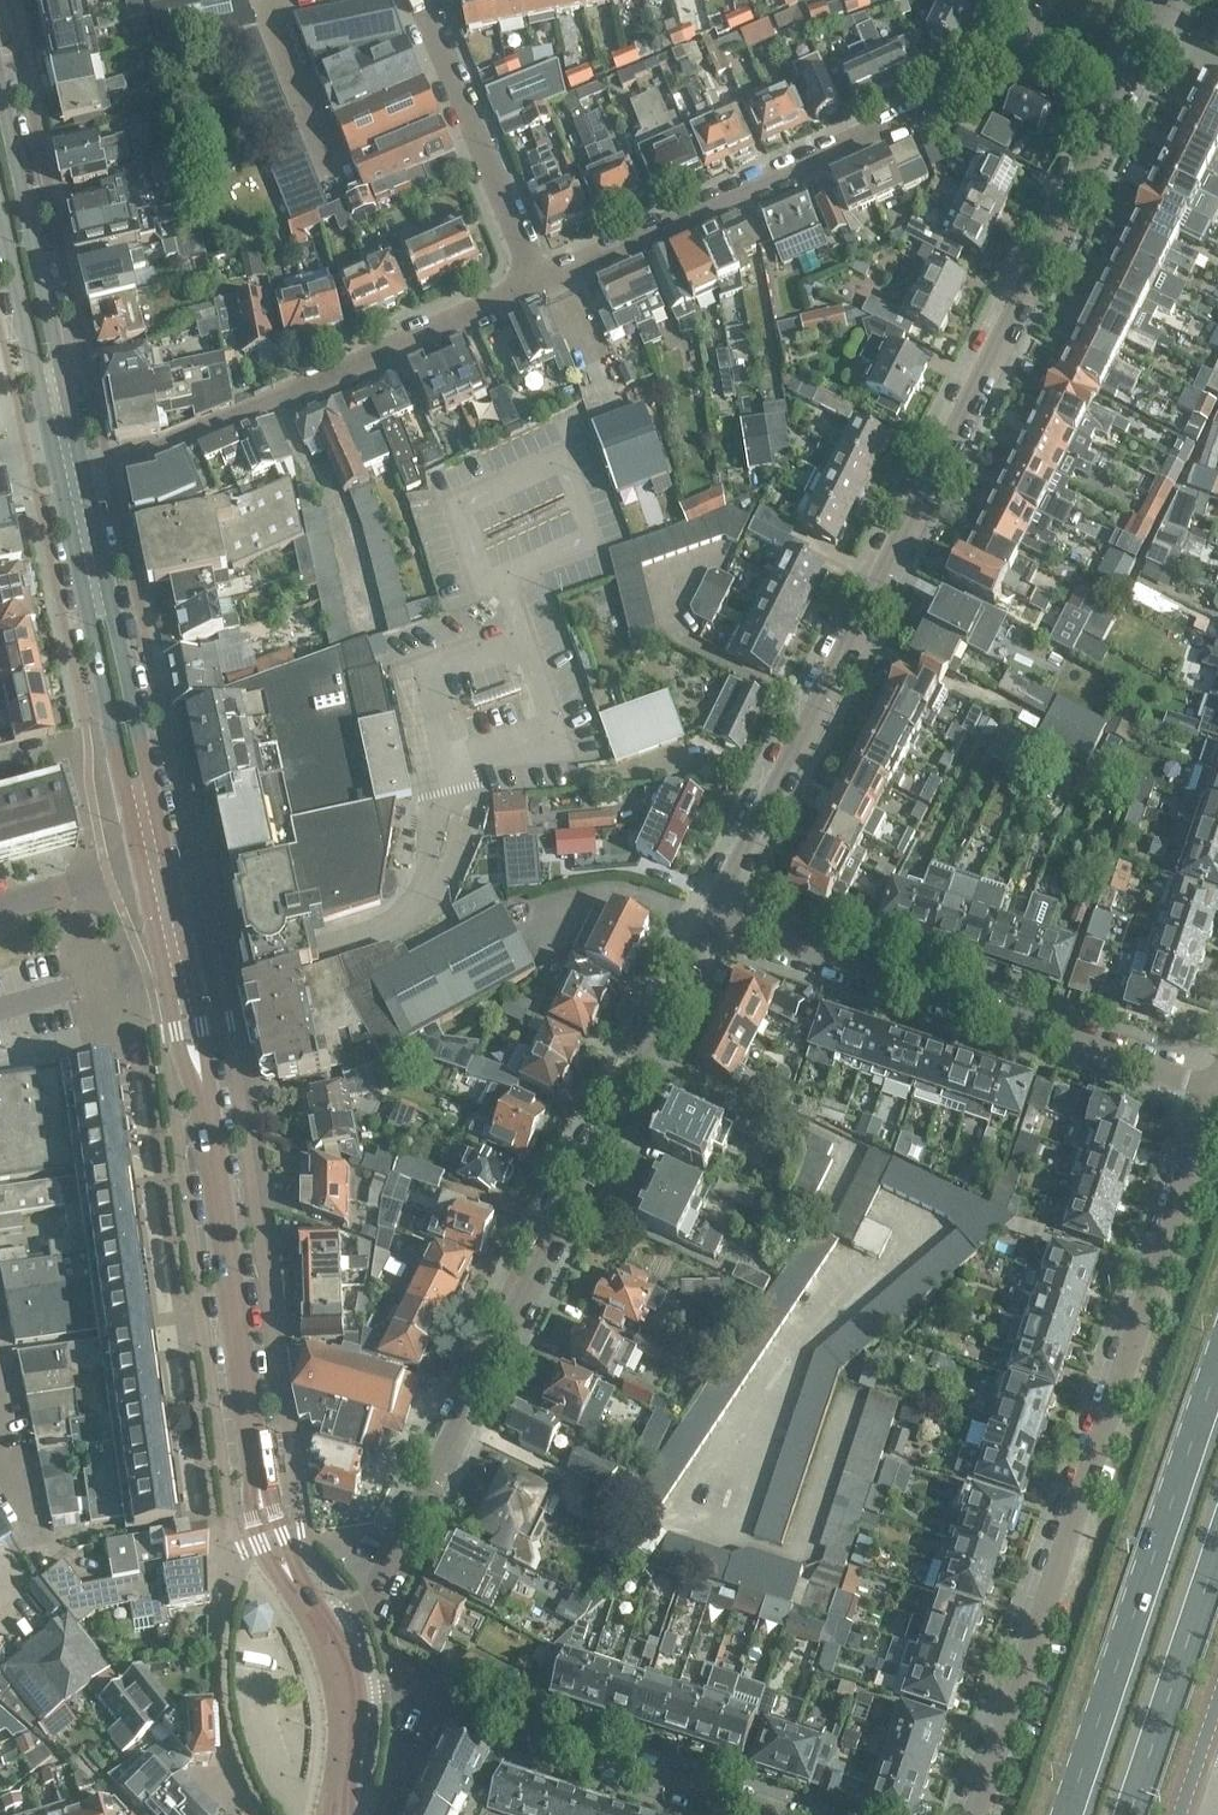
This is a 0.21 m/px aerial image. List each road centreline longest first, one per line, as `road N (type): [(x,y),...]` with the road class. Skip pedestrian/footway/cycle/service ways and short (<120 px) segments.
road 1 (residential): [(723,917),(1123,101)]
road 2 (residential): [(327,1633),(374,1586),(723,917)]
road 3 (residential): [(973,1814),(1210,1100)]
road 4 (secondary): [(327,1633),(297,1591),(261,1499),(206,1104)]
road 5 (residential): [(537,283),(984,78),(1014,48)]
road 6 (residential): [(1210,1100),(723,917)]
road 7 (residential): [(85,465),(202,434),(537,283)]
road 8 (primary): [(1217,1360),(1068,1814)]
road 9 (residential): [(761,1814),(376,1692),(349,1694)]
road 10 (secondary): [(51,450),(141,868)]
road 11 (secondary): [(168,862),(85,465)]
road 12 (secondary): [(85,465),(0,73)]
road 13 (residential): [(537,283),(422,0)]
road 14 (primary): [(1127,1814),(1217,1543)]
road 15 (secondary): [(0,208),(51,450)]
road 16 (secondary): [(141,868),(176,1031),(206,1104)]
road 17 (secondary): [(206,1104),(202,1026),(168,862)]
road 18 (residential): [(333,187),(266,20),(293,0)]
road 19 (residential): [(1123,101),(1014,48)]
road 20 (secondary): [(338,1814),(349,1694)]

